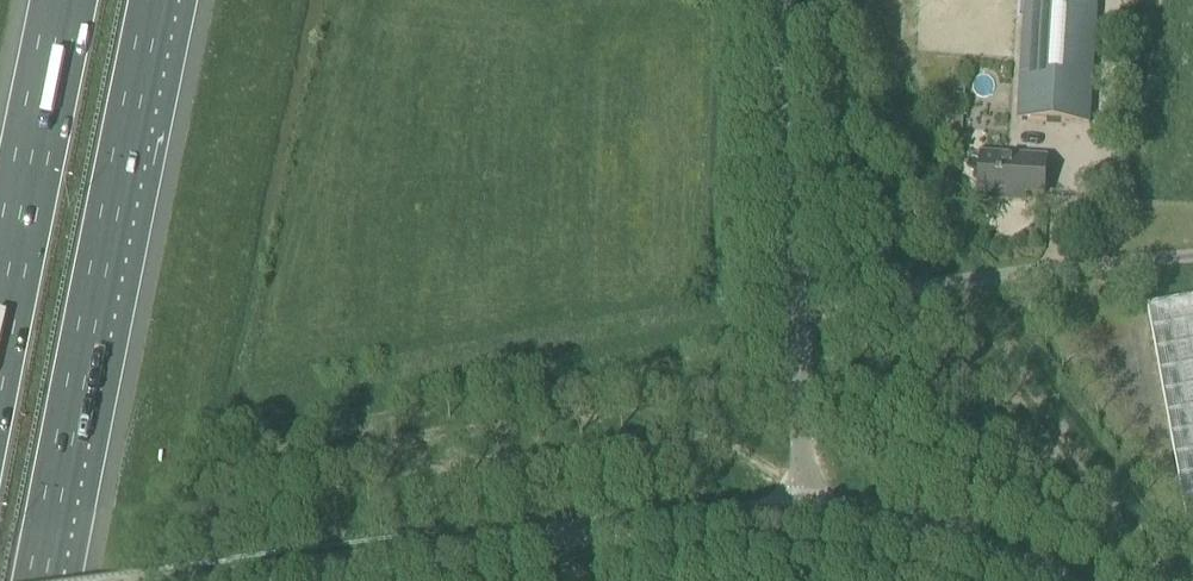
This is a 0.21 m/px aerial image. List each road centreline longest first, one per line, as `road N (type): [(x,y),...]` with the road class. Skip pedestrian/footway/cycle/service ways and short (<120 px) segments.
road 1 (unclassified): [(209,580),(638,525),(805,518)]
road 2 (motorway): [(38,580),(162,0)]
road 3 (unclassified): [(805,518),(782,0)]
road 4 (motorway): [(64,0),(0,315)]
road 5 (unclassified): [(1050,580),(960,541),(805,518)]

